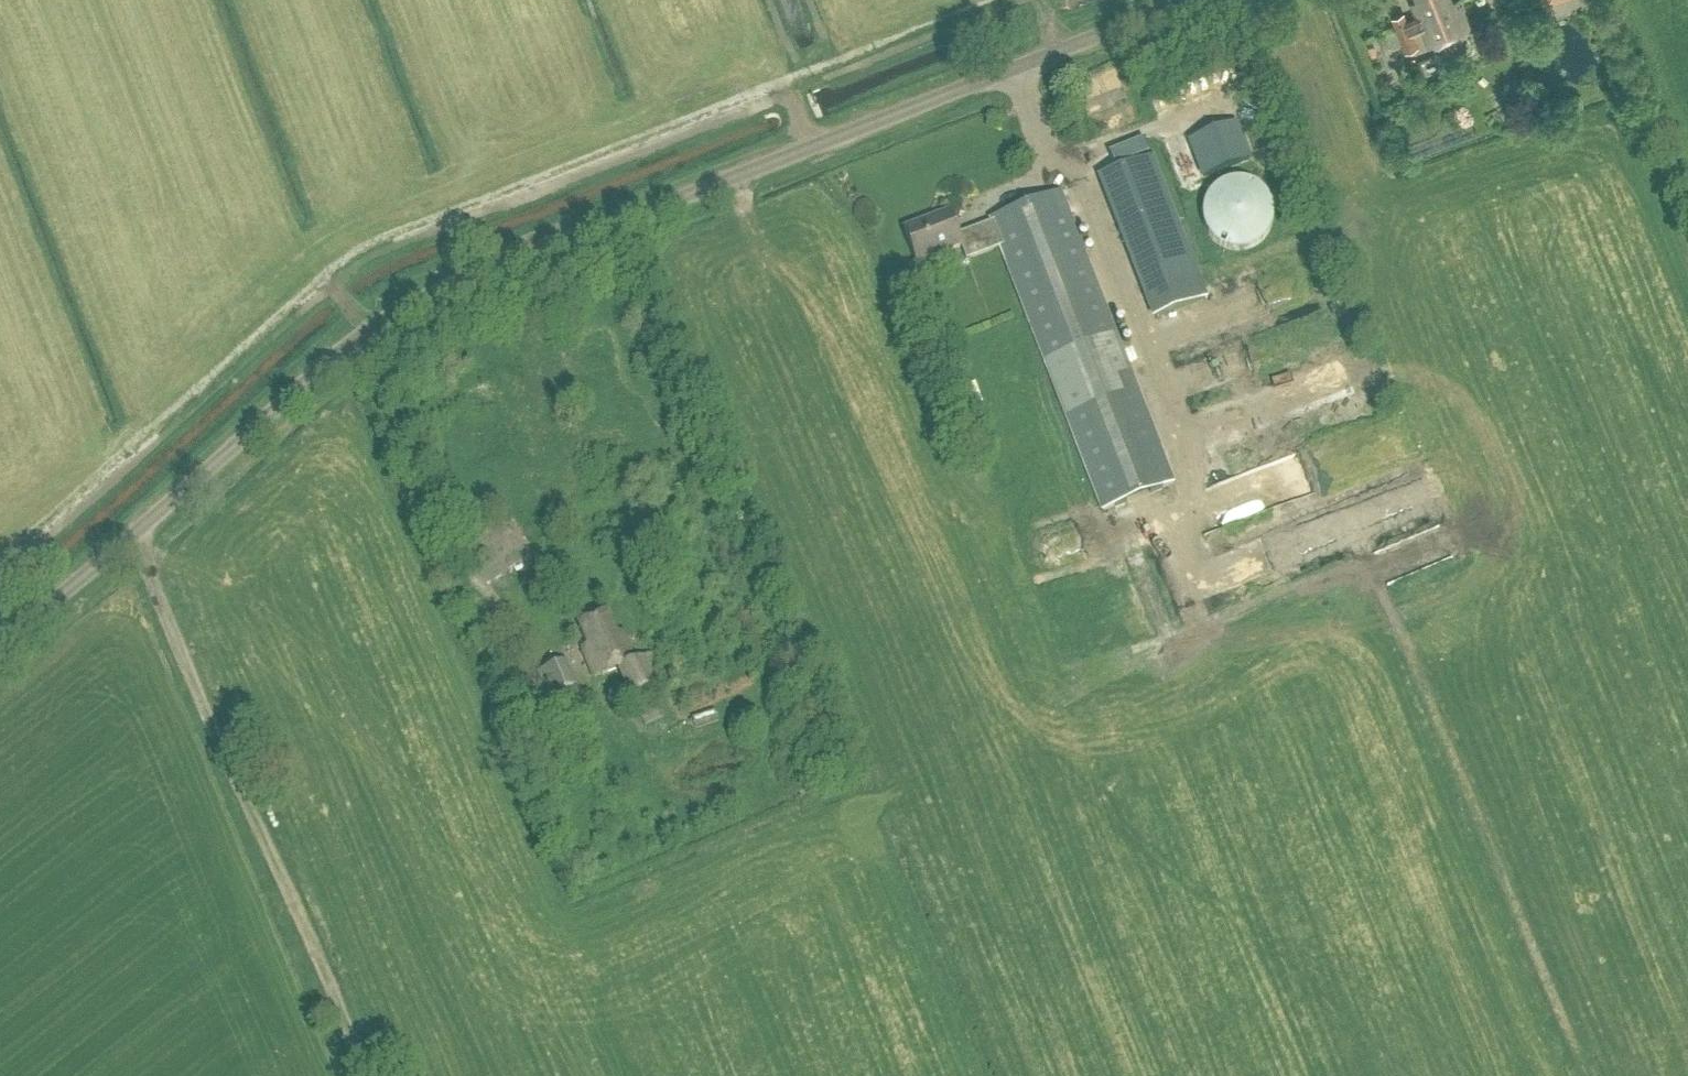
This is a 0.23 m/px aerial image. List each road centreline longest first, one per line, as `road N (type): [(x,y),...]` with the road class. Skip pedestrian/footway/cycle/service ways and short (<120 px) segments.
road 1 (unclassified): [(0,648),(327,363),(422,299),(1192,0)]
road 2 (track): [(0,562),(345,265),(1013,0)]
road 3 (track): [(1198,632),(1338,575),(1361,569),(1377,583),(1591,1075)]
road 4 (track): [(361,1075),(235,787),(138,529)]

